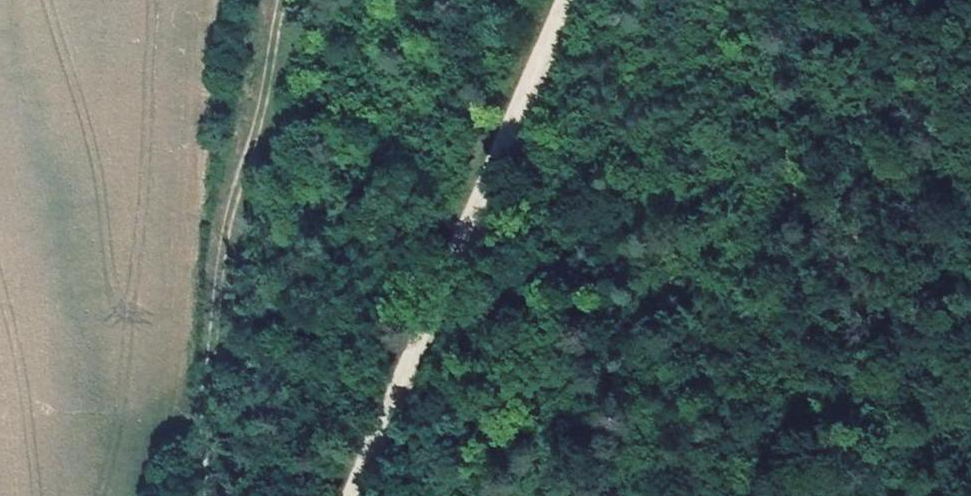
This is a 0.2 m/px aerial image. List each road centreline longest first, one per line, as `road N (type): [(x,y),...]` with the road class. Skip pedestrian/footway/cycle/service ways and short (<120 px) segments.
road 1 (track): [(564,0),(352,495)]
road 2 (track): [(188,495),(196,360),(290,0)]
road 3 (track): [(819,495),(773,0)]
road 4 (track): [(970,95),(787,182)]

